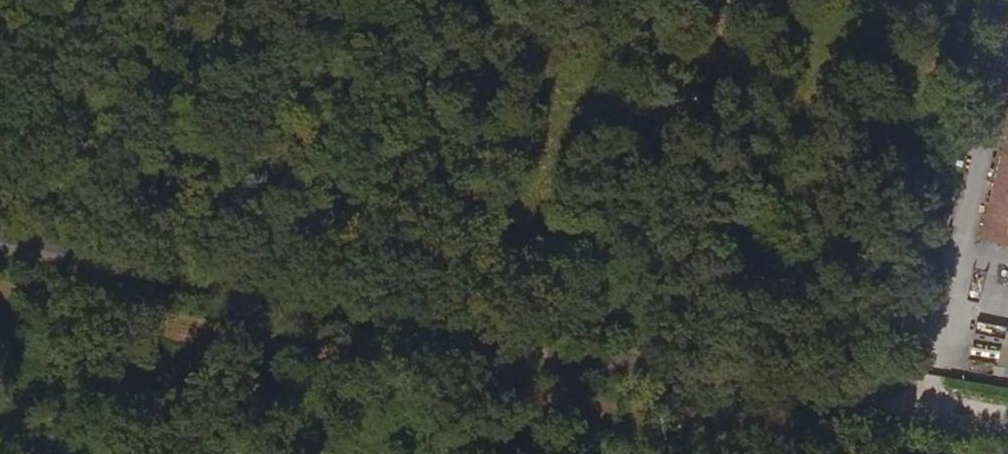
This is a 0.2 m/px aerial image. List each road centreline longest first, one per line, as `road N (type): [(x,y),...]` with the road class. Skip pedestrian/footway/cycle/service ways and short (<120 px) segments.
road 1 (unclassified): [(0,249),(132,284),(1007,433)]

